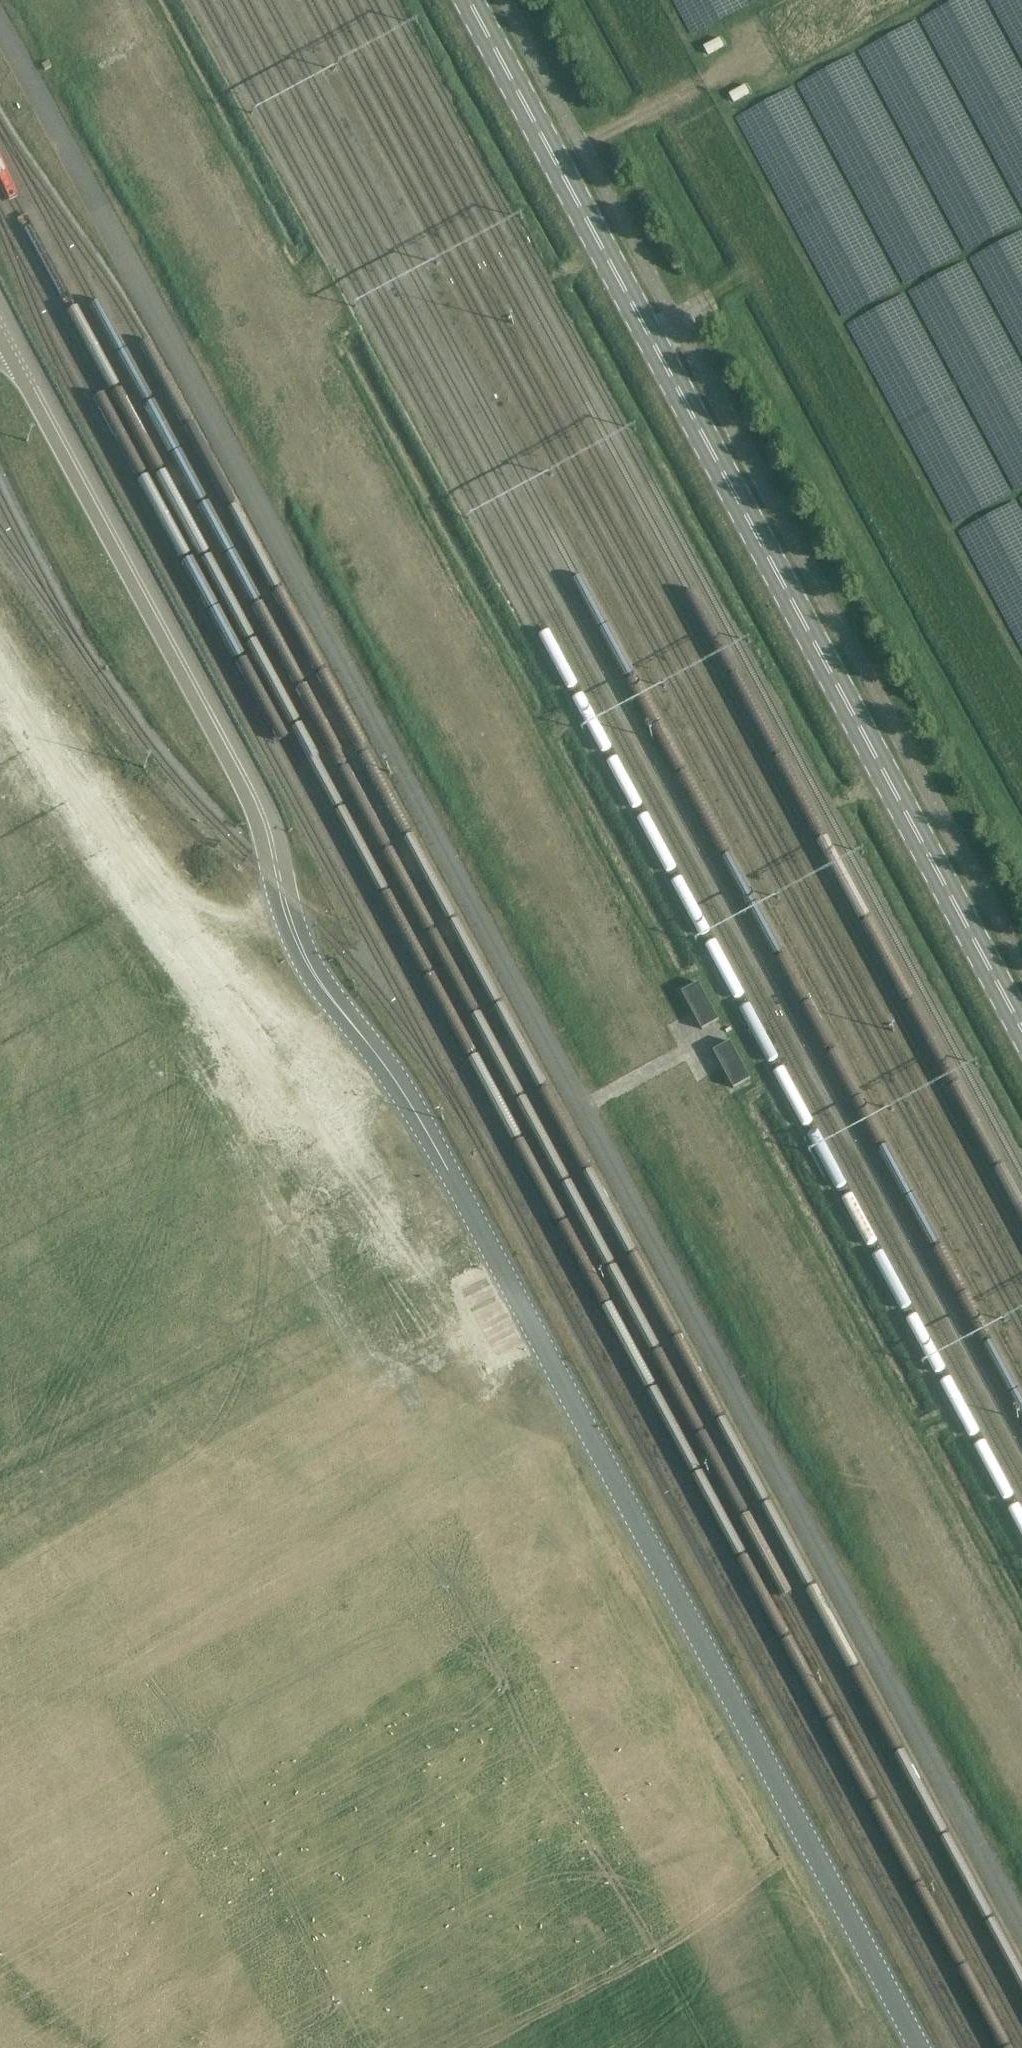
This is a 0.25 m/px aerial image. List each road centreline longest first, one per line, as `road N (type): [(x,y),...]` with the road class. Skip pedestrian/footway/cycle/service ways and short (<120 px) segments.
road 1 (unclassified): [(919,2047),(420,1119),(299,947),(258,802),(0,320)]
road 2 (secondary): [(1021,1031),(470,0)]

